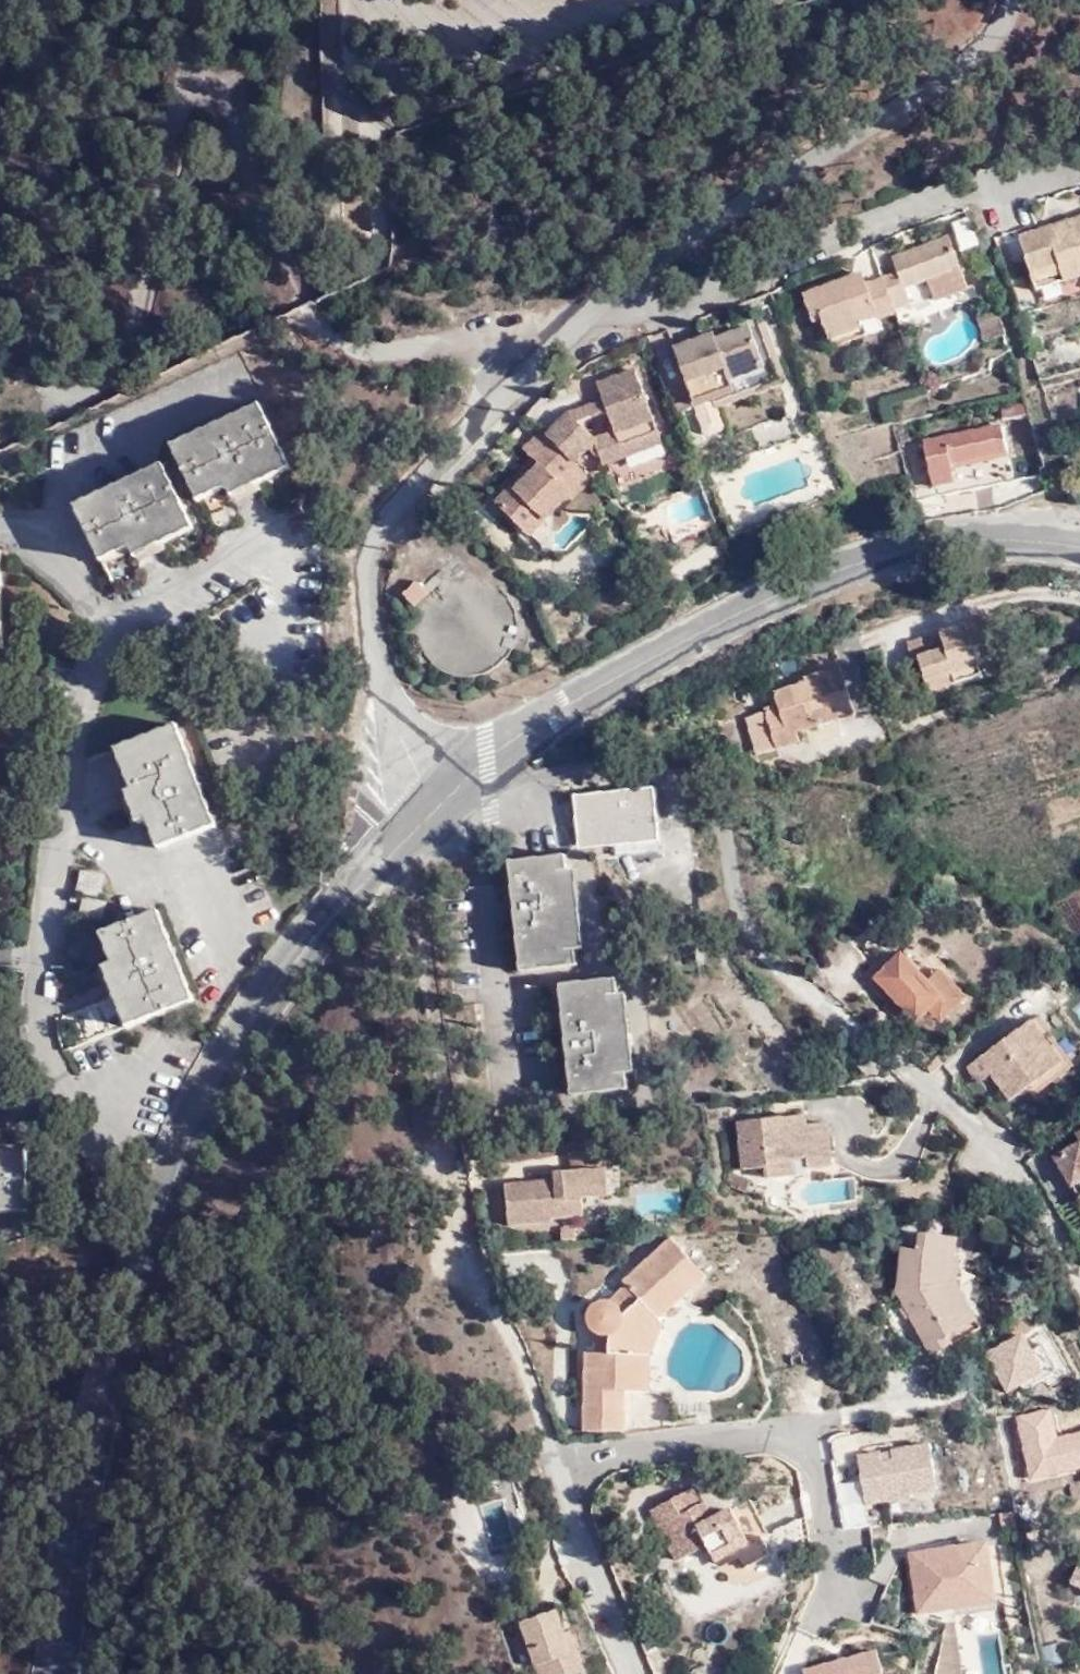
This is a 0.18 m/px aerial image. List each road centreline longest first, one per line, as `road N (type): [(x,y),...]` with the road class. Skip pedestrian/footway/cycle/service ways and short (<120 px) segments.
road 1 (residential): [(441,803),(405,748),(382,690),(368,608),(372,558),(393,507),(655,250),(964,65),(1017,0)]
road 2 (unclassified): [(60,1673),(92,1461),(119,1346),(188,1126),(258,1009),(441,803)]
road 3 (unclassified): [(441,803),(490,757),(563,711),(872,559),(949,542),(1079,548)]
road 4 (residential): [(556,1464),(783,1430),(806,1435),(818,1449),(844,1610)]
road 5 (residential): [(556,1464),(483,1289),(439,1068)]
road 6 (track): [(439,1068),(408,836)]
road 7 (residential): [(641,1673),(556,1464)]

